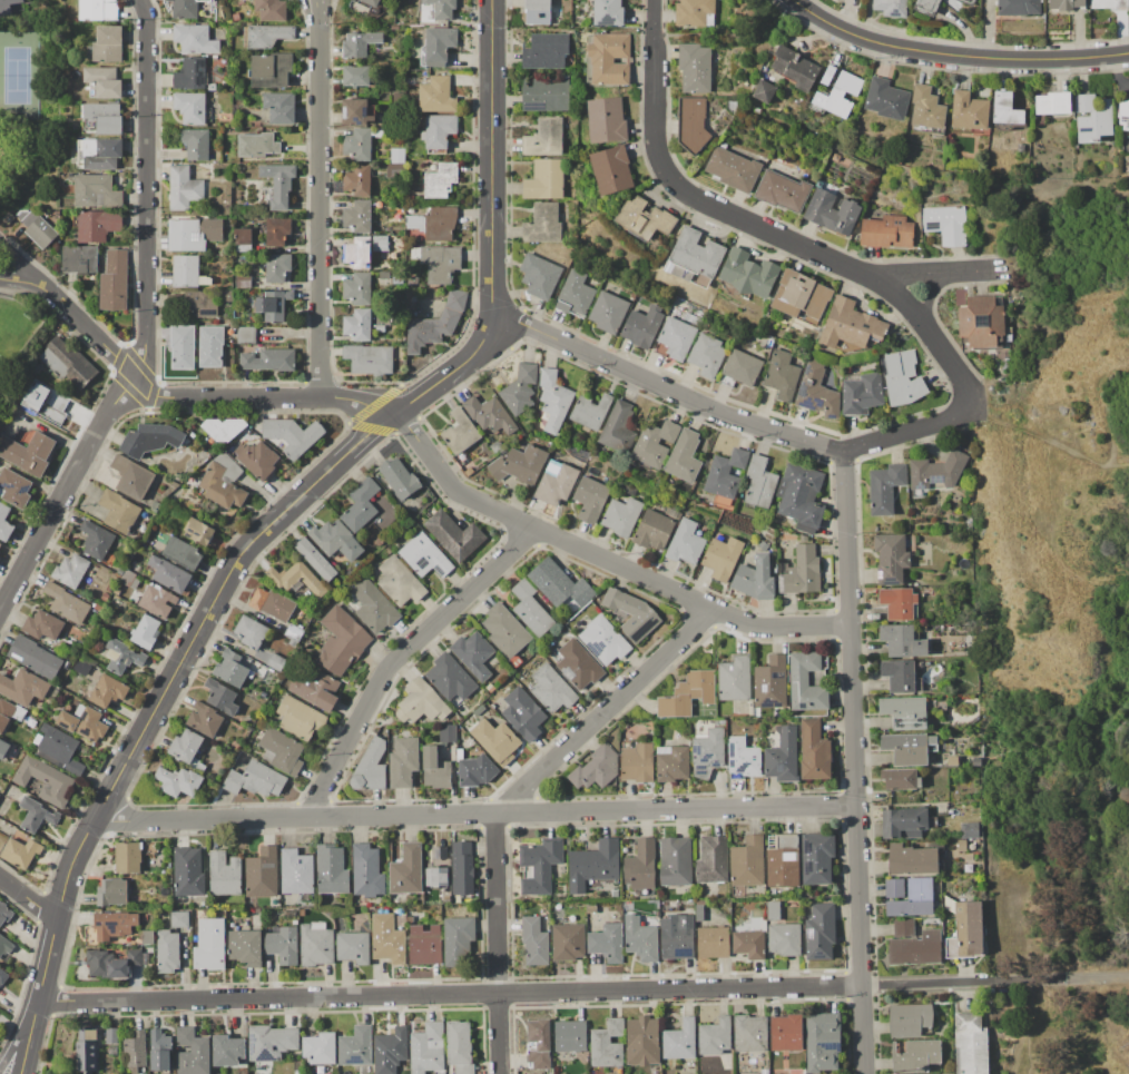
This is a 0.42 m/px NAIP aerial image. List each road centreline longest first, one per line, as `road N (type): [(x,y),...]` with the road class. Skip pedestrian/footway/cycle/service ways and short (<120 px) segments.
road 1 (tertiary): [(492,0),(495,319),(481,352),(236,566),(84,845),(31,1032)]
road 2 (residential): [(40,1002),(864,986)]
road 3 (residential): [(97,818),(858,807)]
road 4 (residential): [(868,1073),(846,452)]
road 5 (residential): [(495,319),(522,322),(720,413),(846,452),(960,418),(970,390),(940,345)]
road 6 (residential): [(503,1073),(498,815),(716,610)]
road 7 (residential): [(0,611),(110,412),(137,380),(159,396),(359,401),(401,414)]
road 8 (residential): [(401,414),(463,495),(750,625),(854,628)]
road 9 (residential): [(940,345),(883,282),(680,189),(662,169),(655,140),(653,0)]
road 10 (residential): [(322,398),(317,0)]
road 11 (residential): [(137,380),(148,357),(140,0)]
road 12 (residential): [(310,818),(389,669),(538,529)]
road 13 (tertiary): [(1128,53),(1018,59),(883,45),(842,31),(793,0)]
road 14 (residential): [(864,986),(1053,981)]
road 15 (residential): [(137,380),(77,316),(31,283)]

